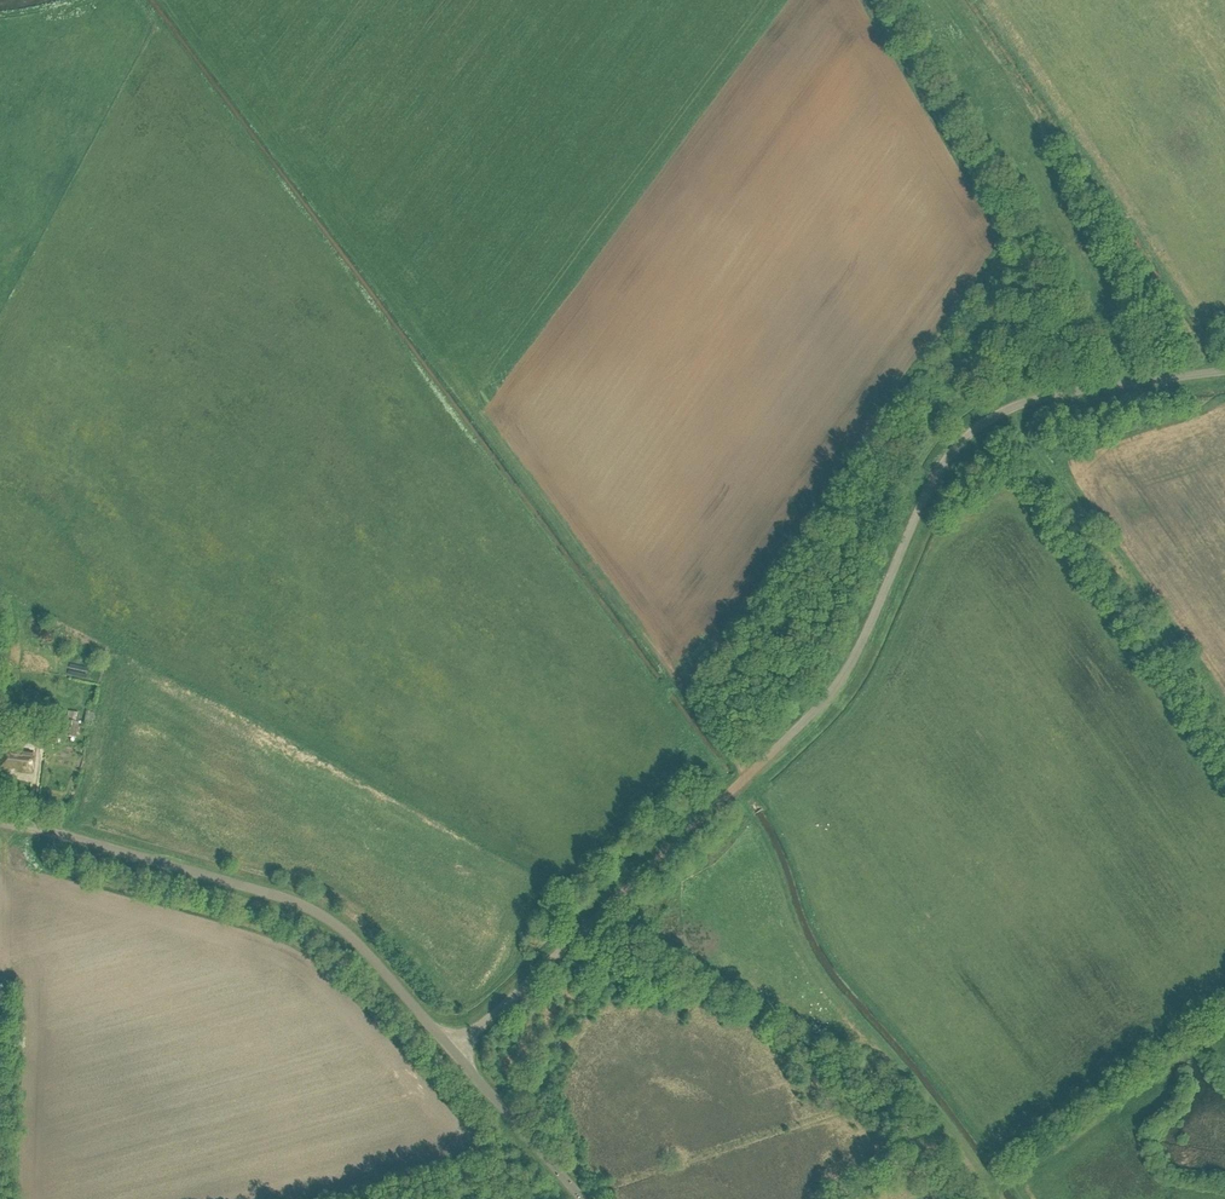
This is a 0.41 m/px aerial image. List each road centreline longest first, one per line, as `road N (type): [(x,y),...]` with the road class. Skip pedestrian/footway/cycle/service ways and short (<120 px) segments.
road 1 (unclassified): [(455,1053),(817,709),(856,656),(930,486),(979,424),(1049,395),(1224,370)]
road 2 (unclassified): [(455,1053),(343,928),(311,908),(0,821)]
road 3 (track): [(1224,725),(1001,410)]
road 4 (unclassified): [(585,1198),(455,1053)]

